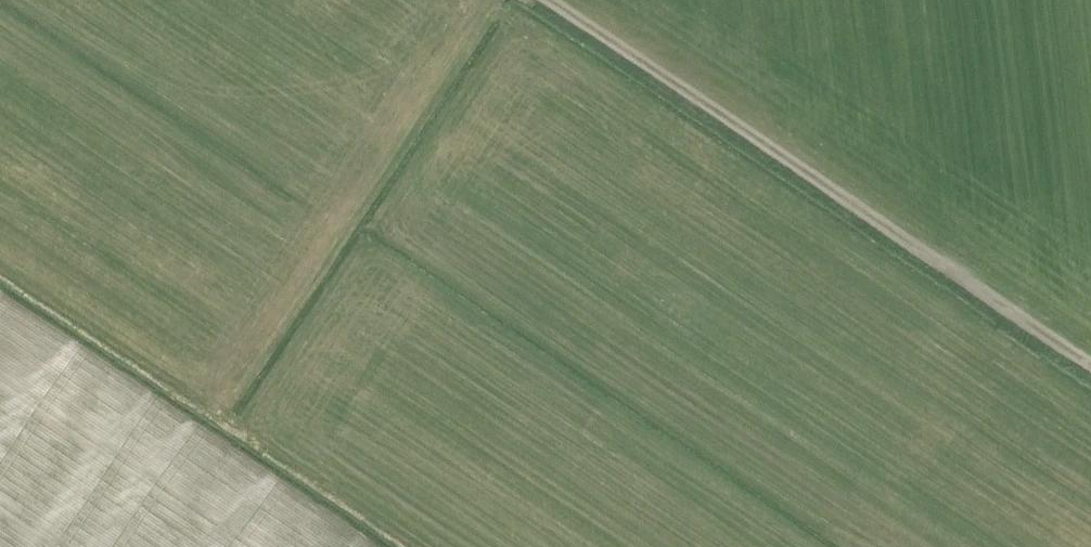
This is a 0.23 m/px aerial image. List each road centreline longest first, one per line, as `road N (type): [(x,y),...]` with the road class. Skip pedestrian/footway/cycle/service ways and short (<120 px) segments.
road 1 (track): [(1090,368),(552,0)]

